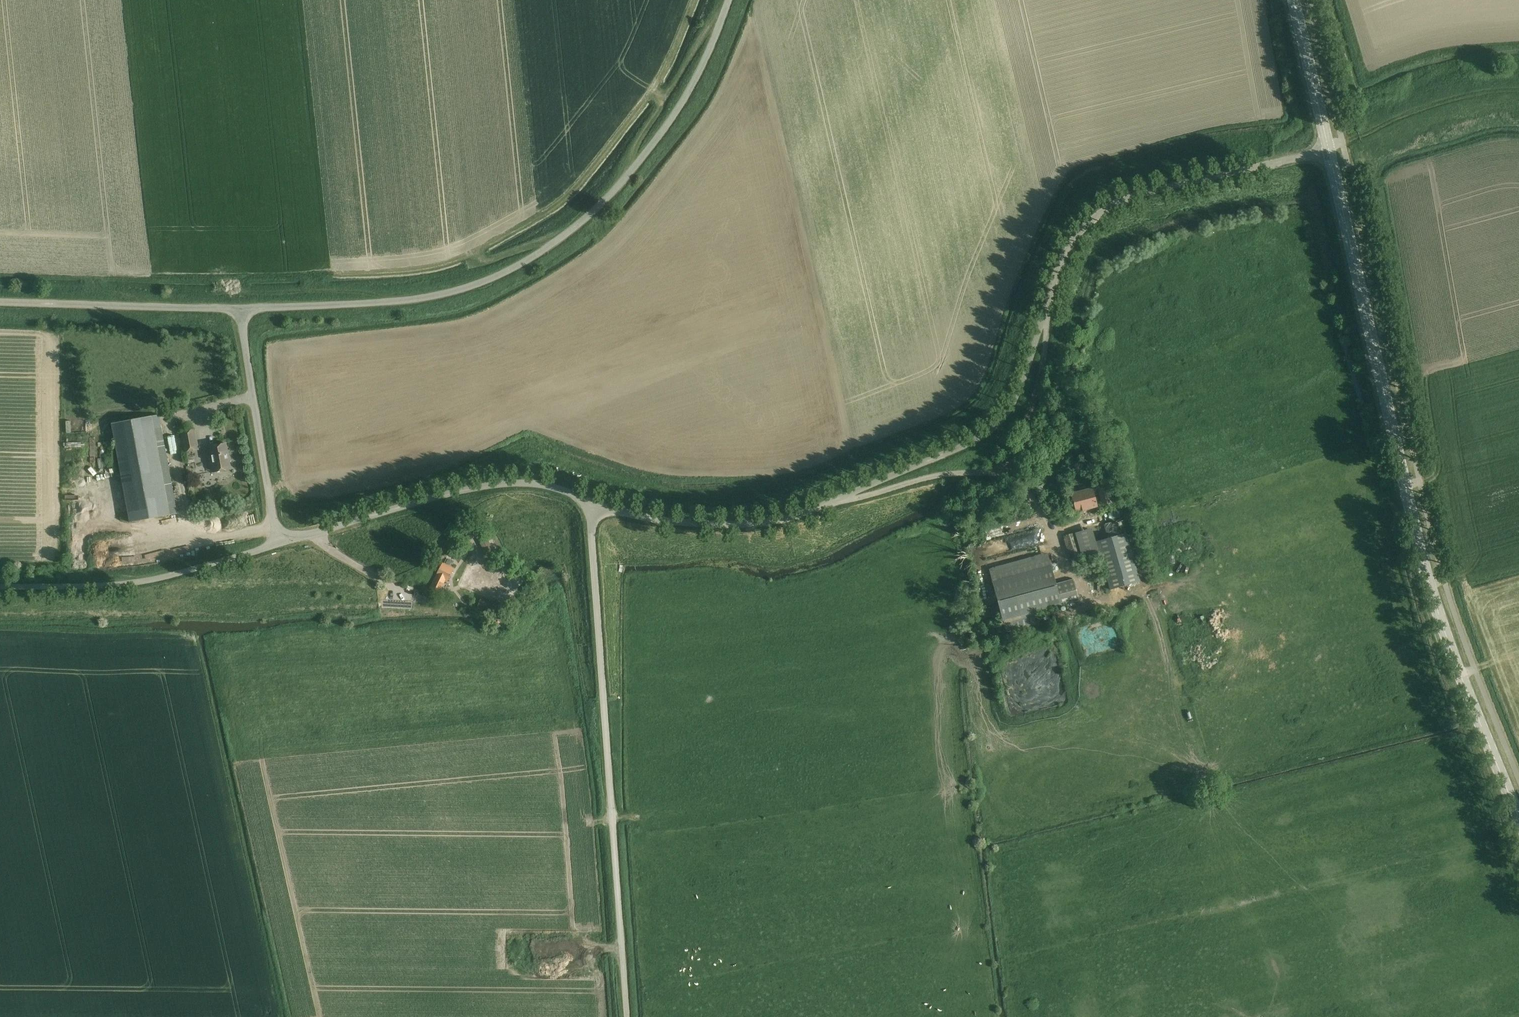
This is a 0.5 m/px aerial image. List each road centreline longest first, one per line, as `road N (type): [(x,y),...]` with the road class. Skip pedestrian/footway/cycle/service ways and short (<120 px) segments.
road 1 (secondary): [(1518,816),(1432,602),(1329,151)]
road 2 (unclassified): [(238,308),(412,299),(523,264),(582,222),(627,176),(689,91),(728,0)]
road 3 (unclassified): [(627,1016),(594,571),(596,504)]
road 4 (unclassified): [(1043,316),(1072,240),(1113,204),(1329,151)]
road 5 (unclassified): [(829,503),(1013,463),(1037,388),(1043,316)]
road 6 (unclassified): [(277,543),(501,483),(549,486),(596,504)]
road 7 (unclassified): [(829,503),(994,428),(1013,403),(1043,316)]
road 8 (unclassified): [(0,587),(152,579),(277,543)]
road 9 (unclassified): [(277,543),(238,308)]
road 10 (unclassified): [(238,308),(0,303)]
road 11 (unclassified): [(596,504),(641,517),(735,526),(829,503)]
road 12 (secondary): [(1329,151),(1294,0)]

